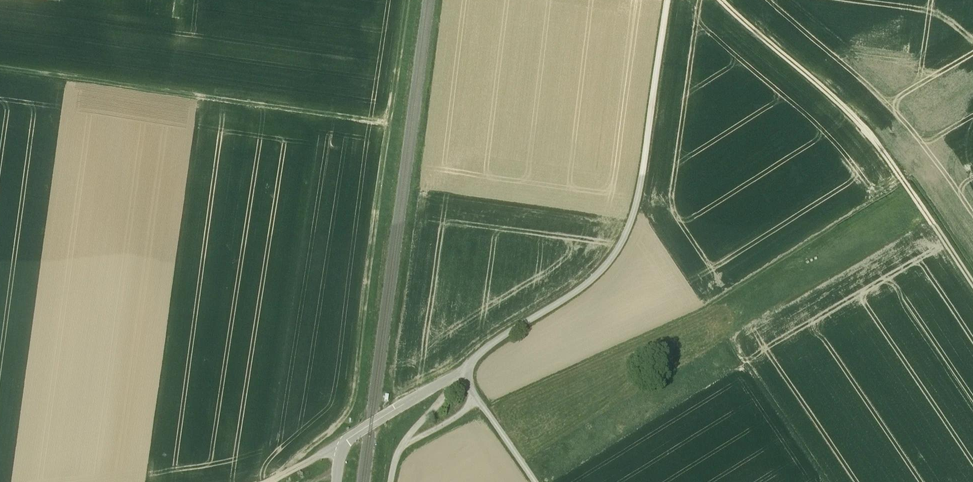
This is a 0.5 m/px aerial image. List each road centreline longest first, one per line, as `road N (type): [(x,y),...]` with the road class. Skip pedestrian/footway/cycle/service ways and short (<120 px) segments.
road 1 (track): [(284,477),(356,427),(401,0)]
road 2 (unclassified): [(662,0),(630,205),(610,246),(472,370)]
road 3 (track): [(0,65),(385,121)]
road 4 (track): [(972,284),(857,119),(718,0)]
road 5 (track): [(452,382),(405,445),(457,421),(479,399)]
road 6 (track): [(472,370),(346,447)]
road 7 (unclassified): [(536,481),(476,393),(472,370)]

